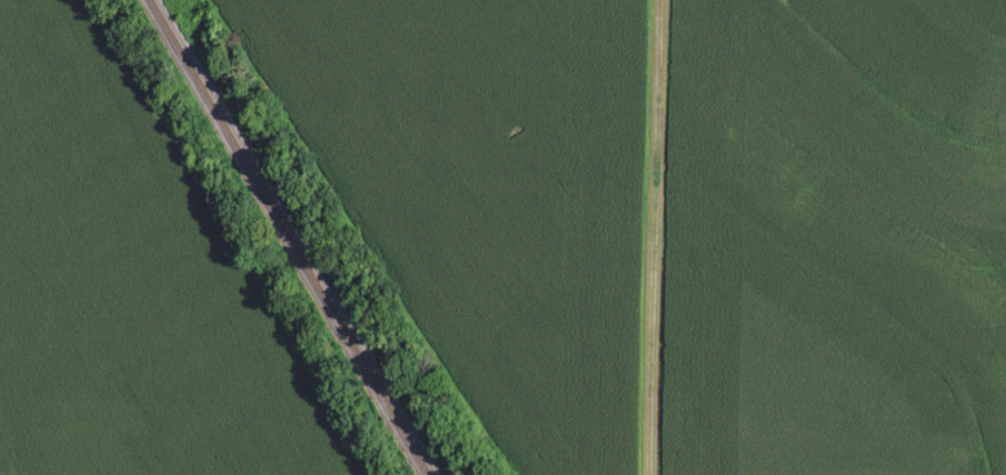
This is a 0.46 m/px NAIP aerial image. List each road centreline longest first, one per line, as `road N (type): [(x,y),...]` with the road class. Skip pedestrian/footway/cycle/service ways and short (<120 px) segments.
road 1 (residential): [(657,0),(644,474)]

